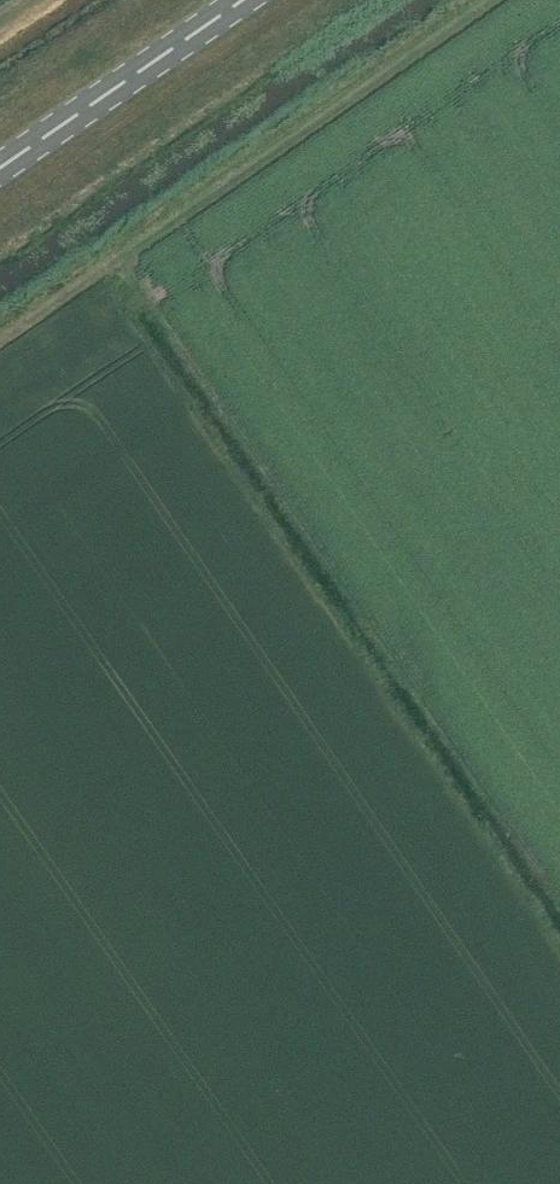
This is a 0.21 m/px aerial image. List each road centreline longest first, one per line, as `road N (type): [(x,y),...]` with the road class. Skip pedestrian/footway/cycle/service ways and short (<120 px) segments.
road 1 (primary): [(0,170),(246,0)]

